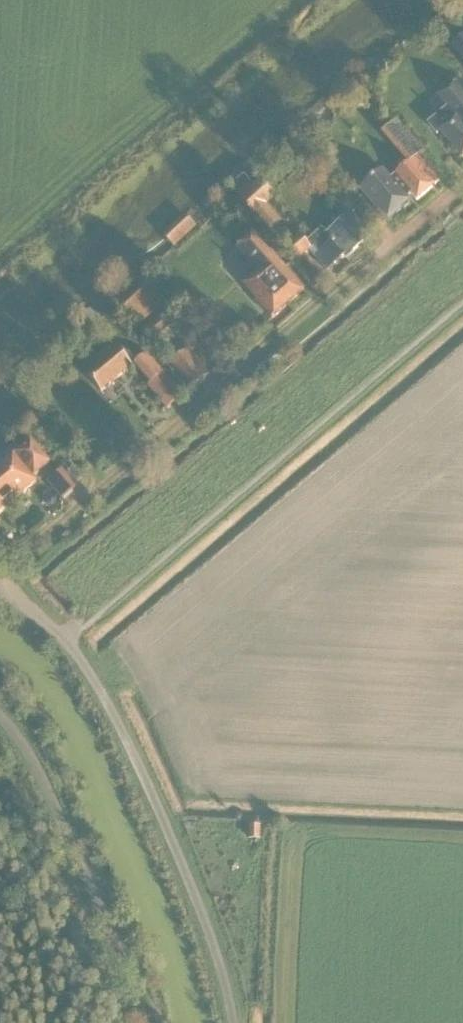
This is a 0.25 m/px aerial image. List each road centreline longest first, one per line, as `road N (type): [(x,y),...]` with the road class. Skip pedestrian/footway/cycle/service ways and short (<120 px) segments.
road 1 (residential): [(0,576),(462,179)]
road 2 (unclassified): [(234,1022),(205,919),(112,710),(67,643),(0,589)]
road 3 (unclassified): [(147,1022),(32,755),(0,716)]

